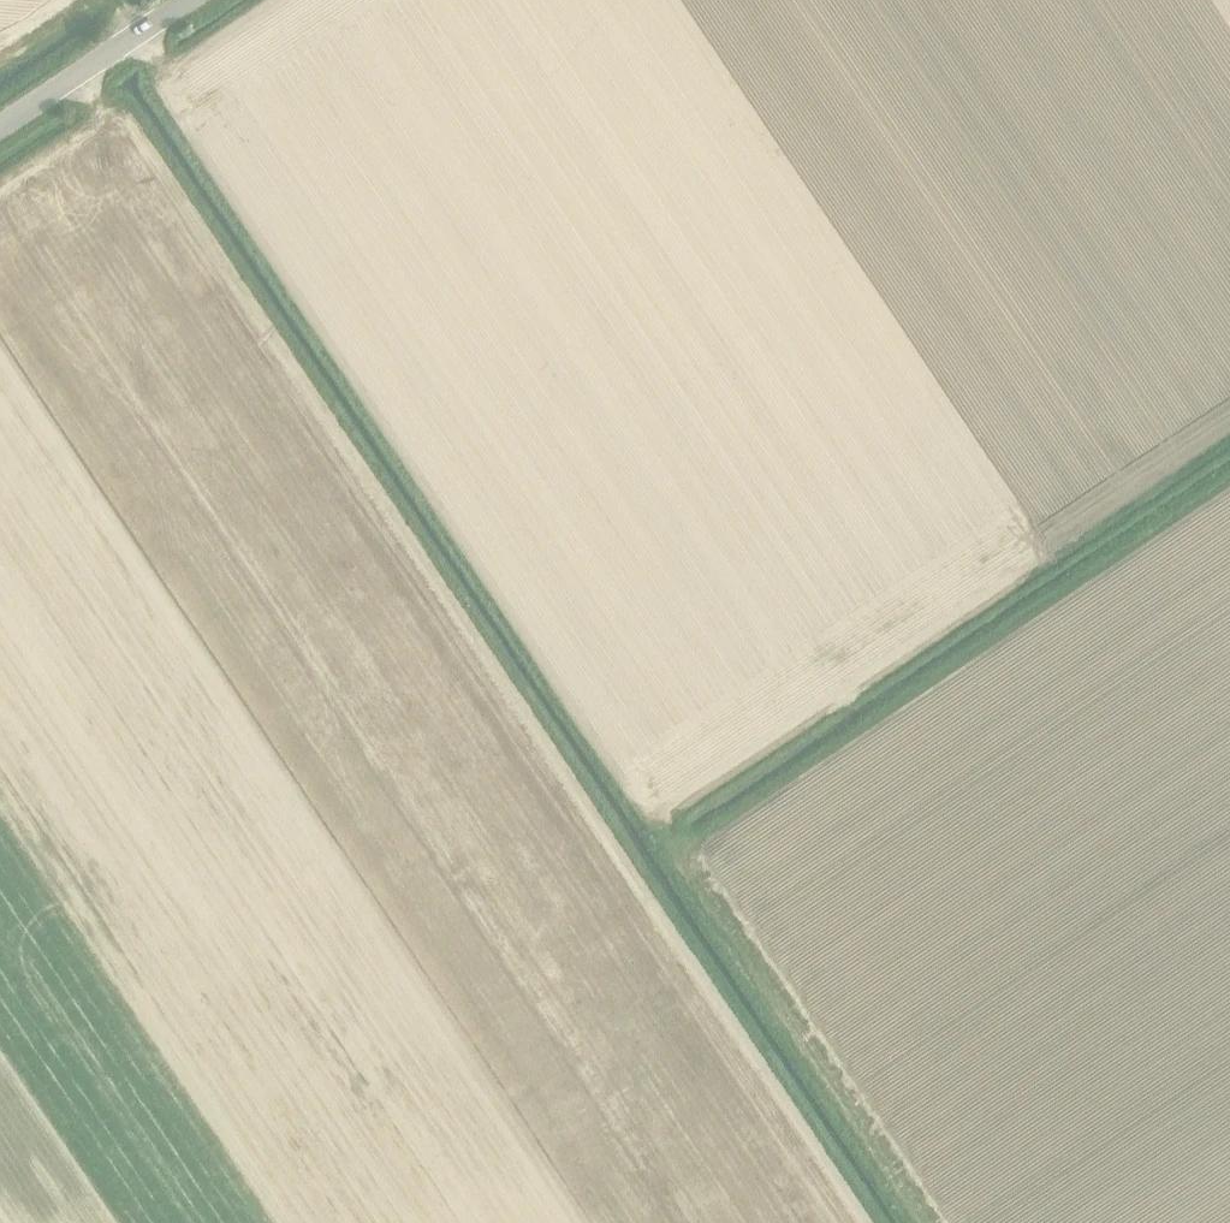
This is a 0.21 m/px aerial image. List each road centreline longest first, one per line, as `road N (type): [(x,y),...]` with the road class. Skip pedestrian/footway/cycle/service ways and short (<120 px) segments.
road 1 (unclassified): [(0,124),(185,0)]

